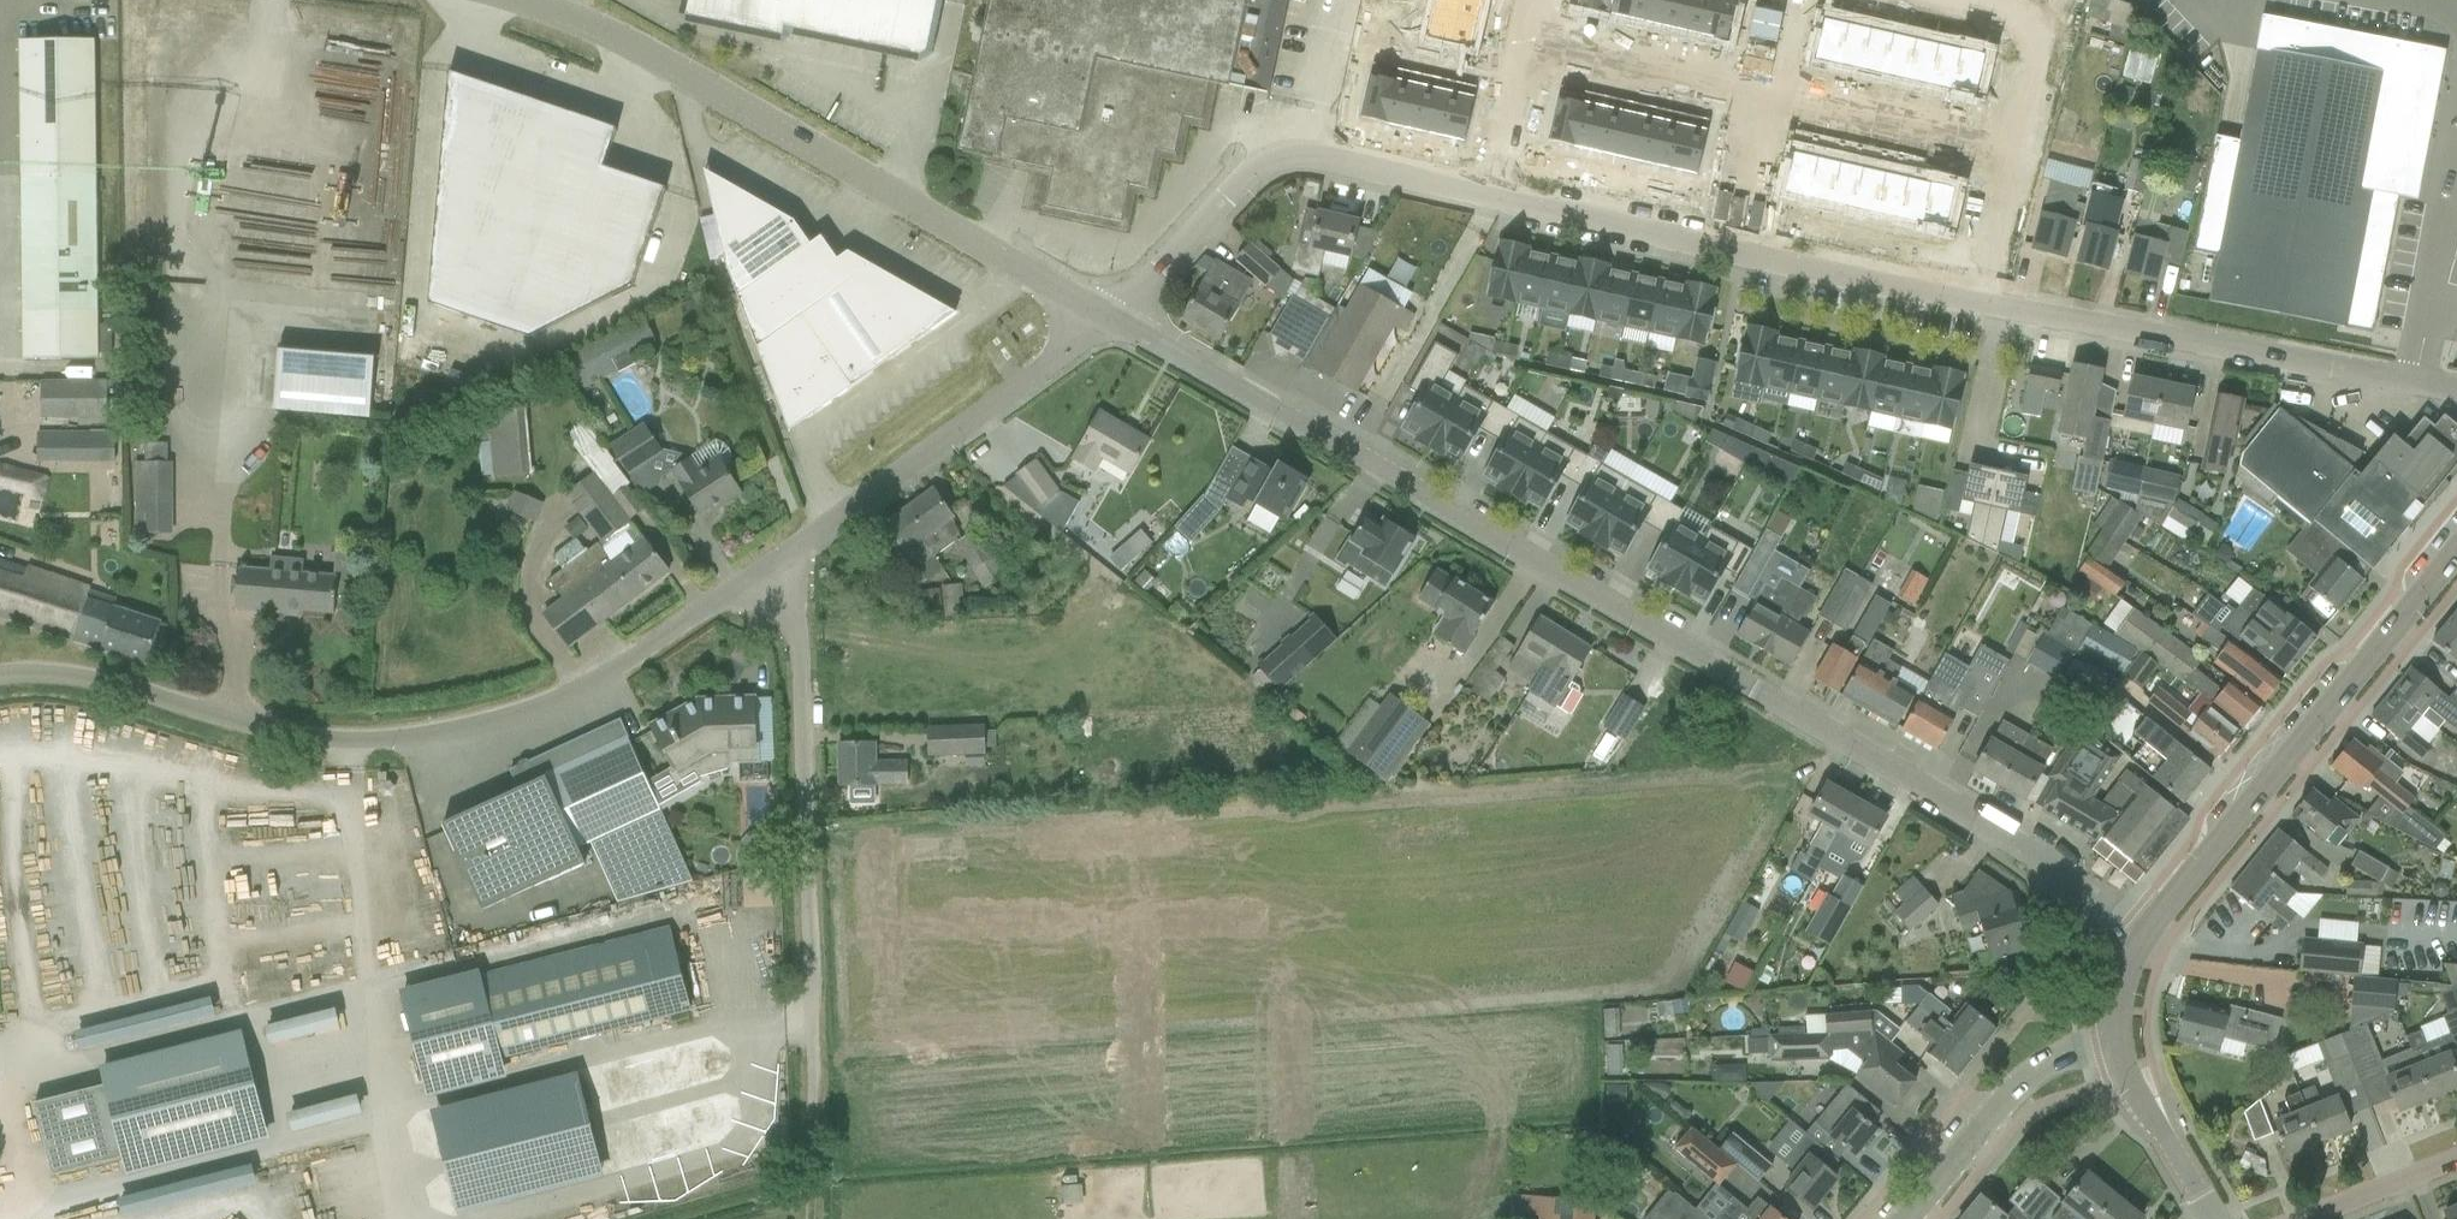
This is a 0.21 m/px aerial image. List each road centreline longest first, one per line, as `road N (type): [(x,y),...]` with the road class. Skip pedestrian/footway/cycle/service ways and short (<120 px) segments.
road 1 (residential): [(2155,934),(1381,465),(1108,318)]
road 2 (unclassified): [(0,673),(58,675),(335,737),(431,734),(531,707),(597,676),(783,561)]
road 3 (unclassified): [(1108,318),(625,43),(520,0)]
road 4 (unclassified): [(820,1218),(801,641),(783,561)]
road 5 (residential): [(1984,300),(1488,195)]
road 6 (residential): [(2155,934),(2456,554)]
road 7 (residential): [(2456,389),(1984,300)]
road 8 (residential): [(1488,195),(1310,159),(1273,159),(1253,170),(1108,318)]
road 9 (unclassified): [(783,561),(1108,318)]
road 10 (residential): [(1950,0),(2042,20),(1984,300)]
road 11 (residential): [(1902,1218),(1986,1116),(2023,1084),(2094,1045),(2128,1038)]
road 12 (residential): [(1488,195),(1529,0)]
road 13 (residential): [(2456,1159),(2296,1218)]

